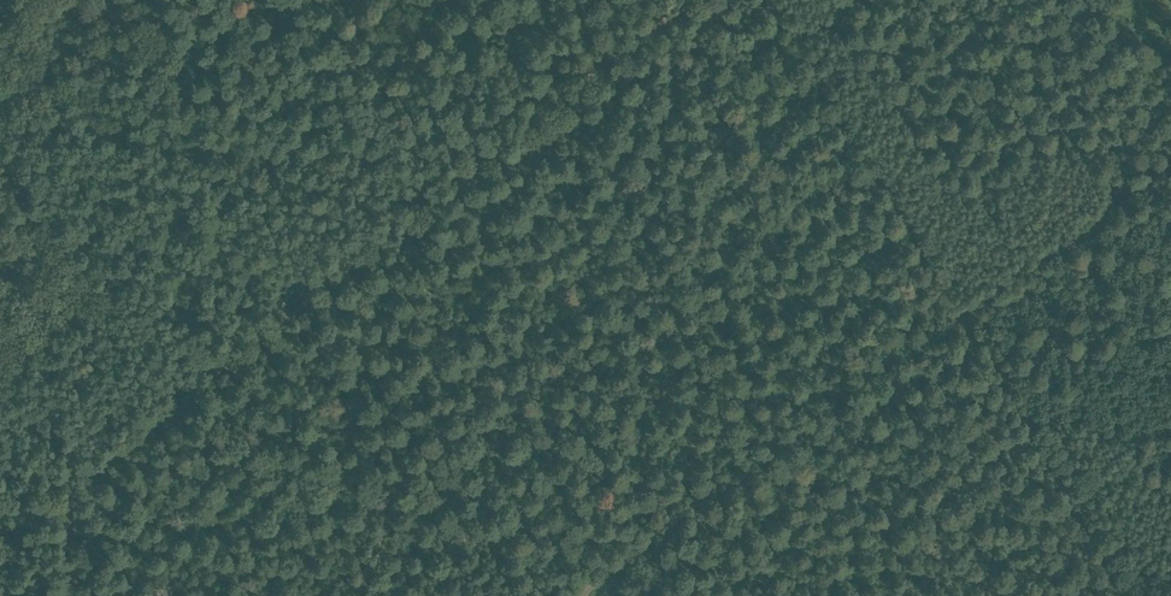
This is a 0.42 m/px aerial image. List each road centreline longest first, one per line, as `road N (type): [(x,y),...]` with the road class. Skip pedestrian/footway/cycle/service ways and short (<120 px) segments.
road 1 (track): [(686,0),(123,450)]
road 2 (track): [(573,595),(956,313)]
road 3 (track): [(1170,161),(956,313)]

